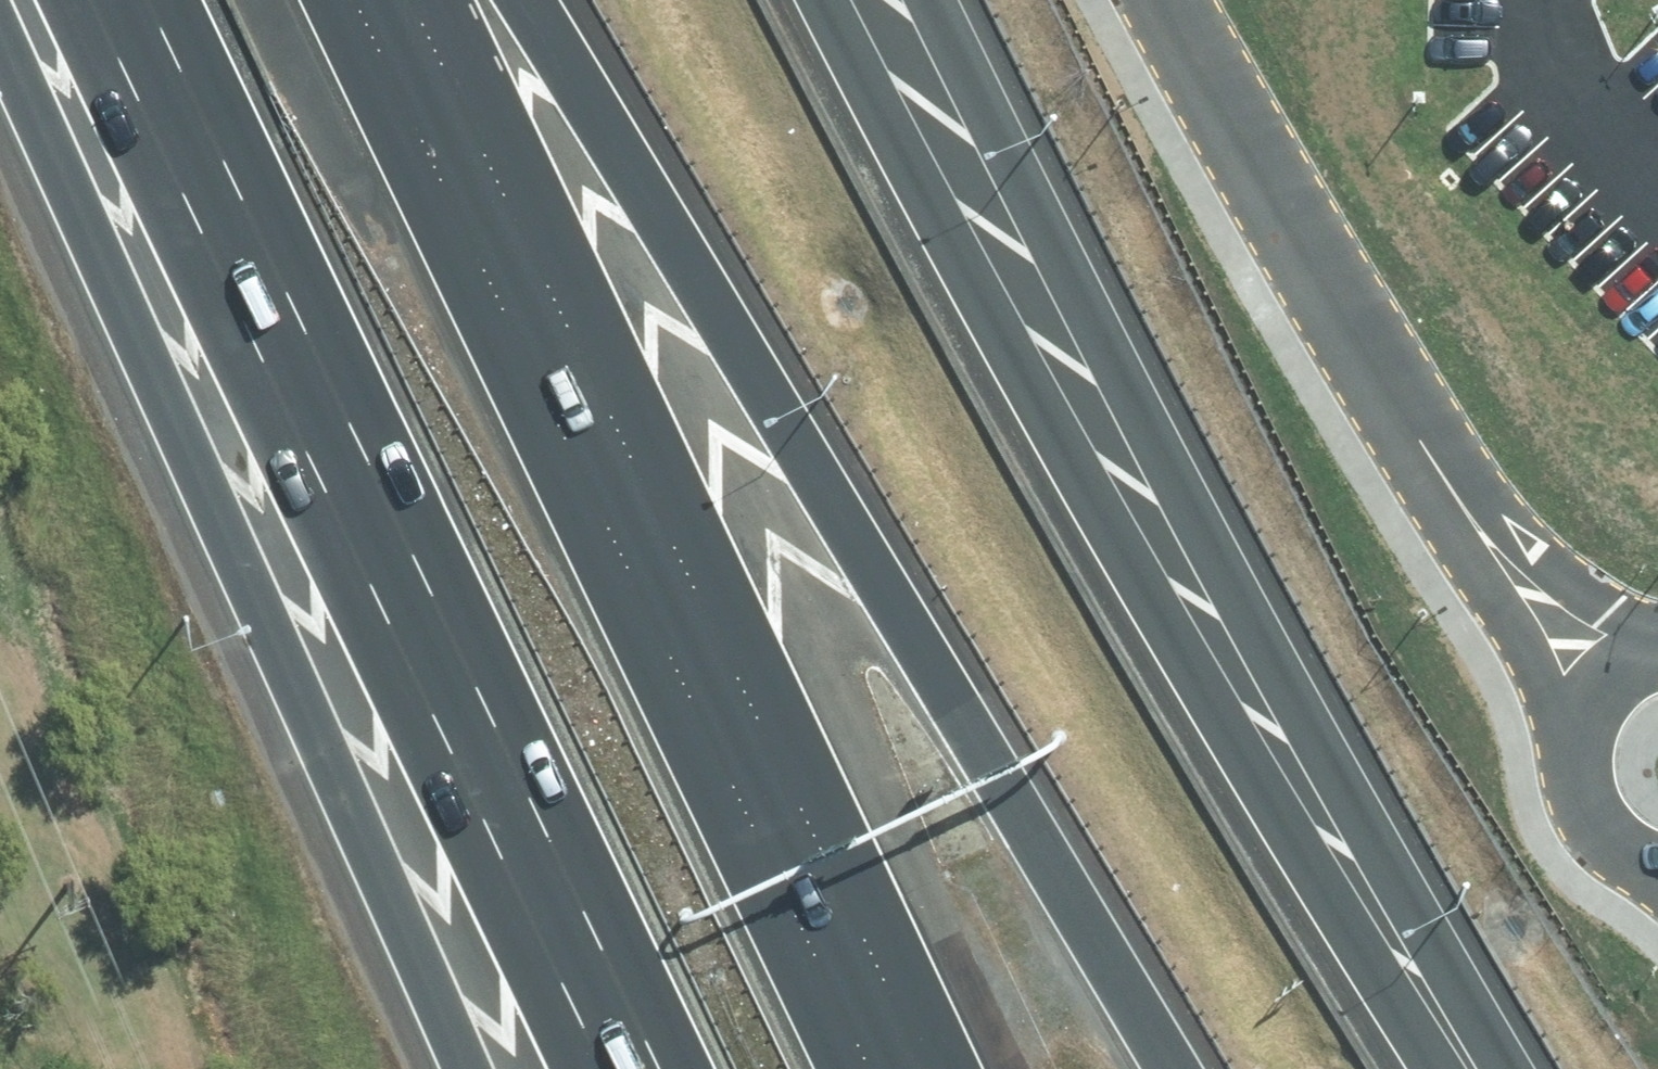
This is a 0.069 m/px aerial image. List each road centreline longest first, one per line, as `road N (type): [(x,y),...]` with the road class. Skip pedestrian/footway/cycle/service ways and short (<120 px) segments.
road 1 (motorway): [(528,0),(947,638),(1204,1068)]
road 2 (motorway): [(355,0),(870,1068)]
road 3 (motorway): [(675,1068),(167,0)]
road 4 (motorway): [(466,1068),(0,56)]
road 5 (unclassified): [(1175,0),(1419,436)]
road 6 (unclassified): [(1563,742),(1419,436)]
road 7 (unclassified): [(1419,436),(1534,556),(1650,639)]
road 8 (unclassified): [(1657,887),(1599,853),(1575,820),(1563,782),(1563,742)]
road 9 (unclassified): [(1563,742),(1592,678),(1650,639)]

